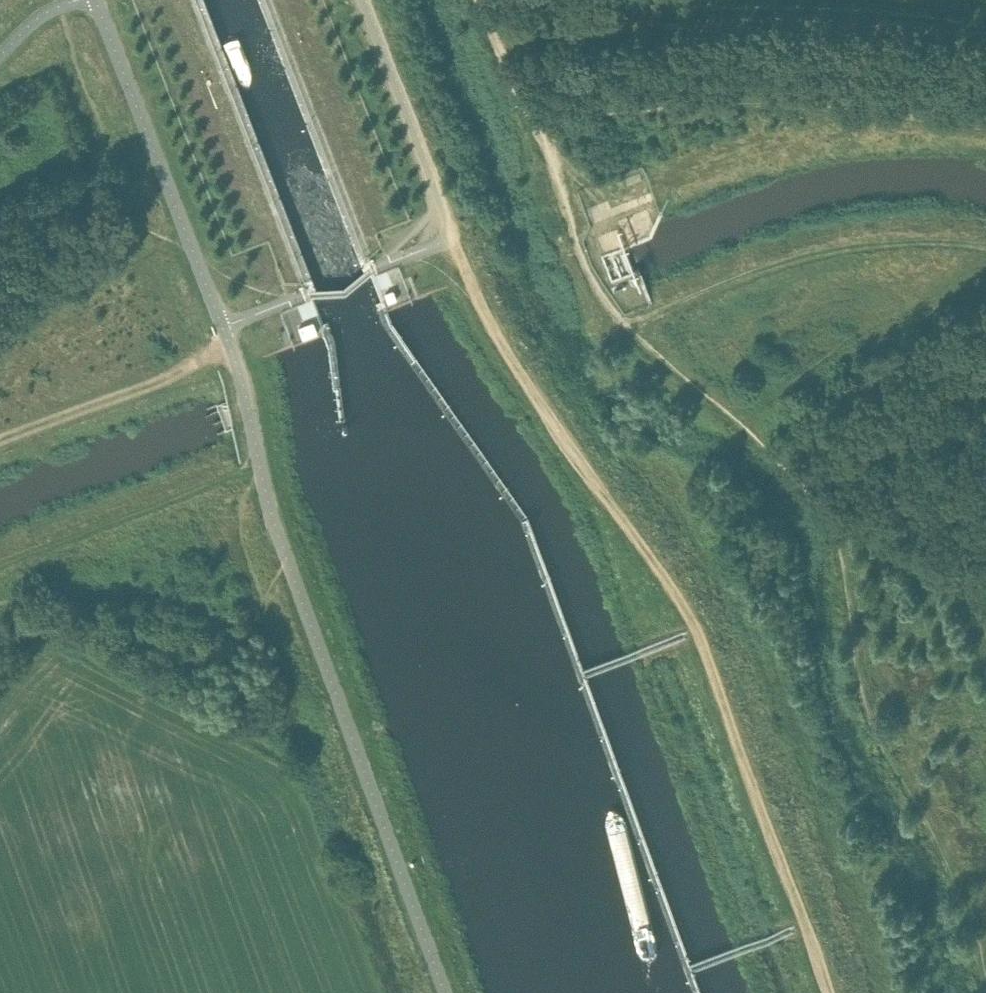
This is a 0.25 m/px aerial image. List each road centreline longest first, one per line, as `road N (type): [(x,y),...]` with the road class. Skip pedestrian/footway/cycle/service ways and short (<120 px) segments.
road 1 (track): [(824,992),(693,633),(496,335),(457,238)]
road 2 (track): [(539,136),(614,334),(764,271),(877,238),(985,242)]
road 3 (track): [(614,334),(658,396),(787,468),(825,514)]
road 4 (track): [(482,0),(539,136)]

